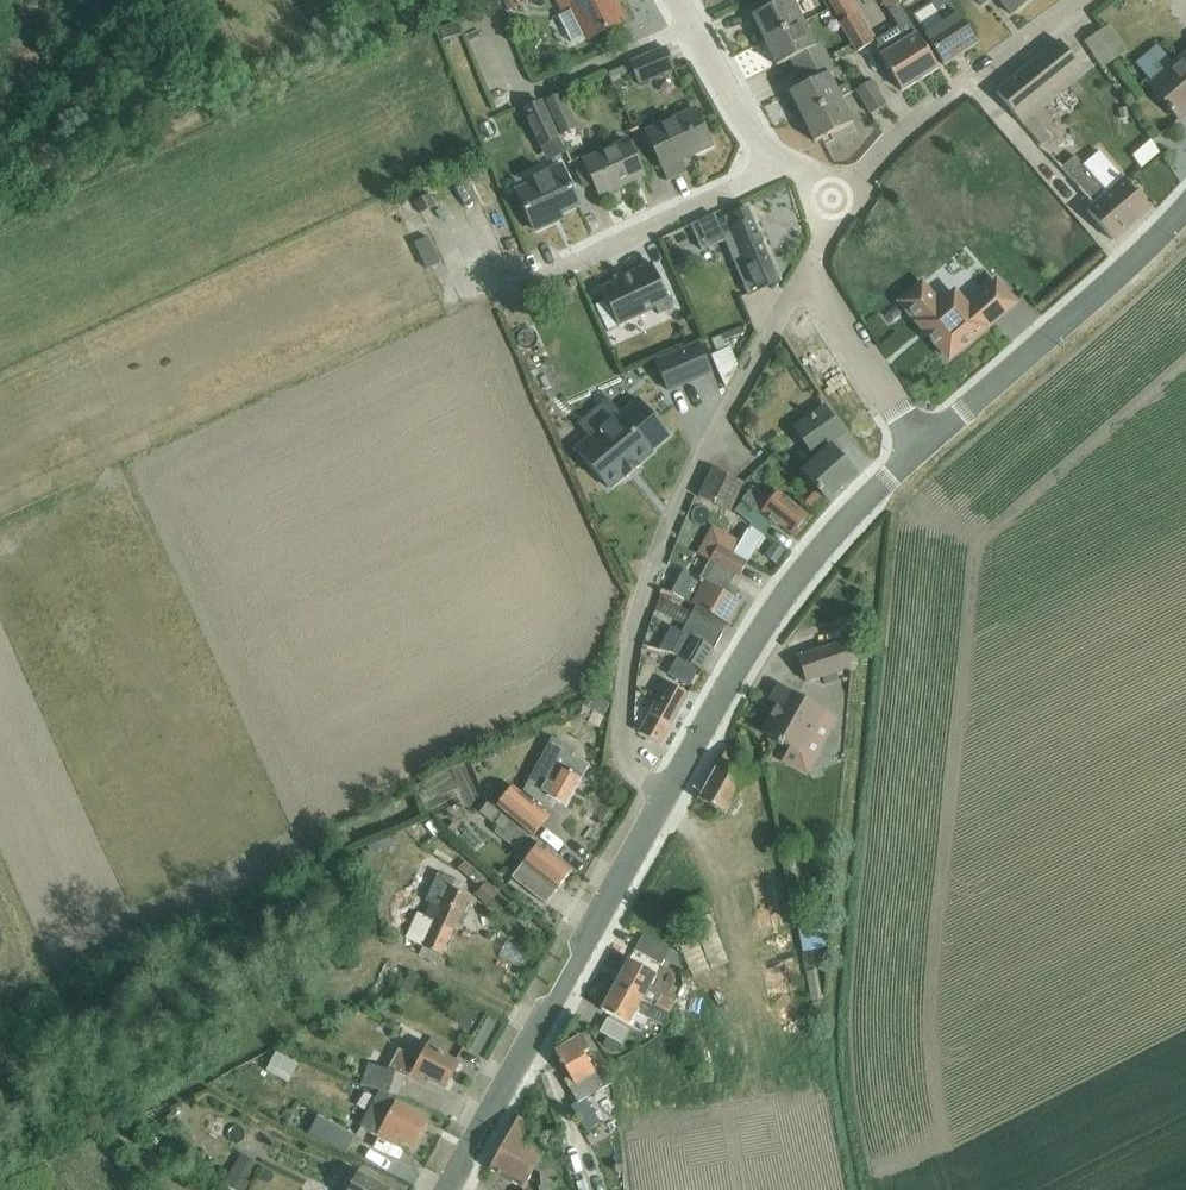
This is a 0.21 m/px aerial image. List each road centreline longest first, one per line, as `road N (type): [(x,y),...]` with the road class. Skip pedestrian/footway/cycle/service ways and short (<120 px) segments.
road 1 (track): [(533,275),(493,282),(0,506)]
road 2 (residential): [(670,792),(627,763),(635,618),(682,486),(806,279)]
road 3 (tertiary): [(448,1189),(670,792)]
road 4 (tertiary): [(670,792),(756,637),(864,500),(920,445)]
road 5 (tertiary): [(920,445),(1185,207)]
road 6 (residential): [(1083,0),(928,111),(851,199)]
road 7 (residential): [(533,275),(783,162)]
road 8 (residential): [(492,36),(517,100),(693,28)]
road 9 (residential): [(920,445),(806,279)]
road 10 (residential): [(783,162),(750,128),(693,28)]

